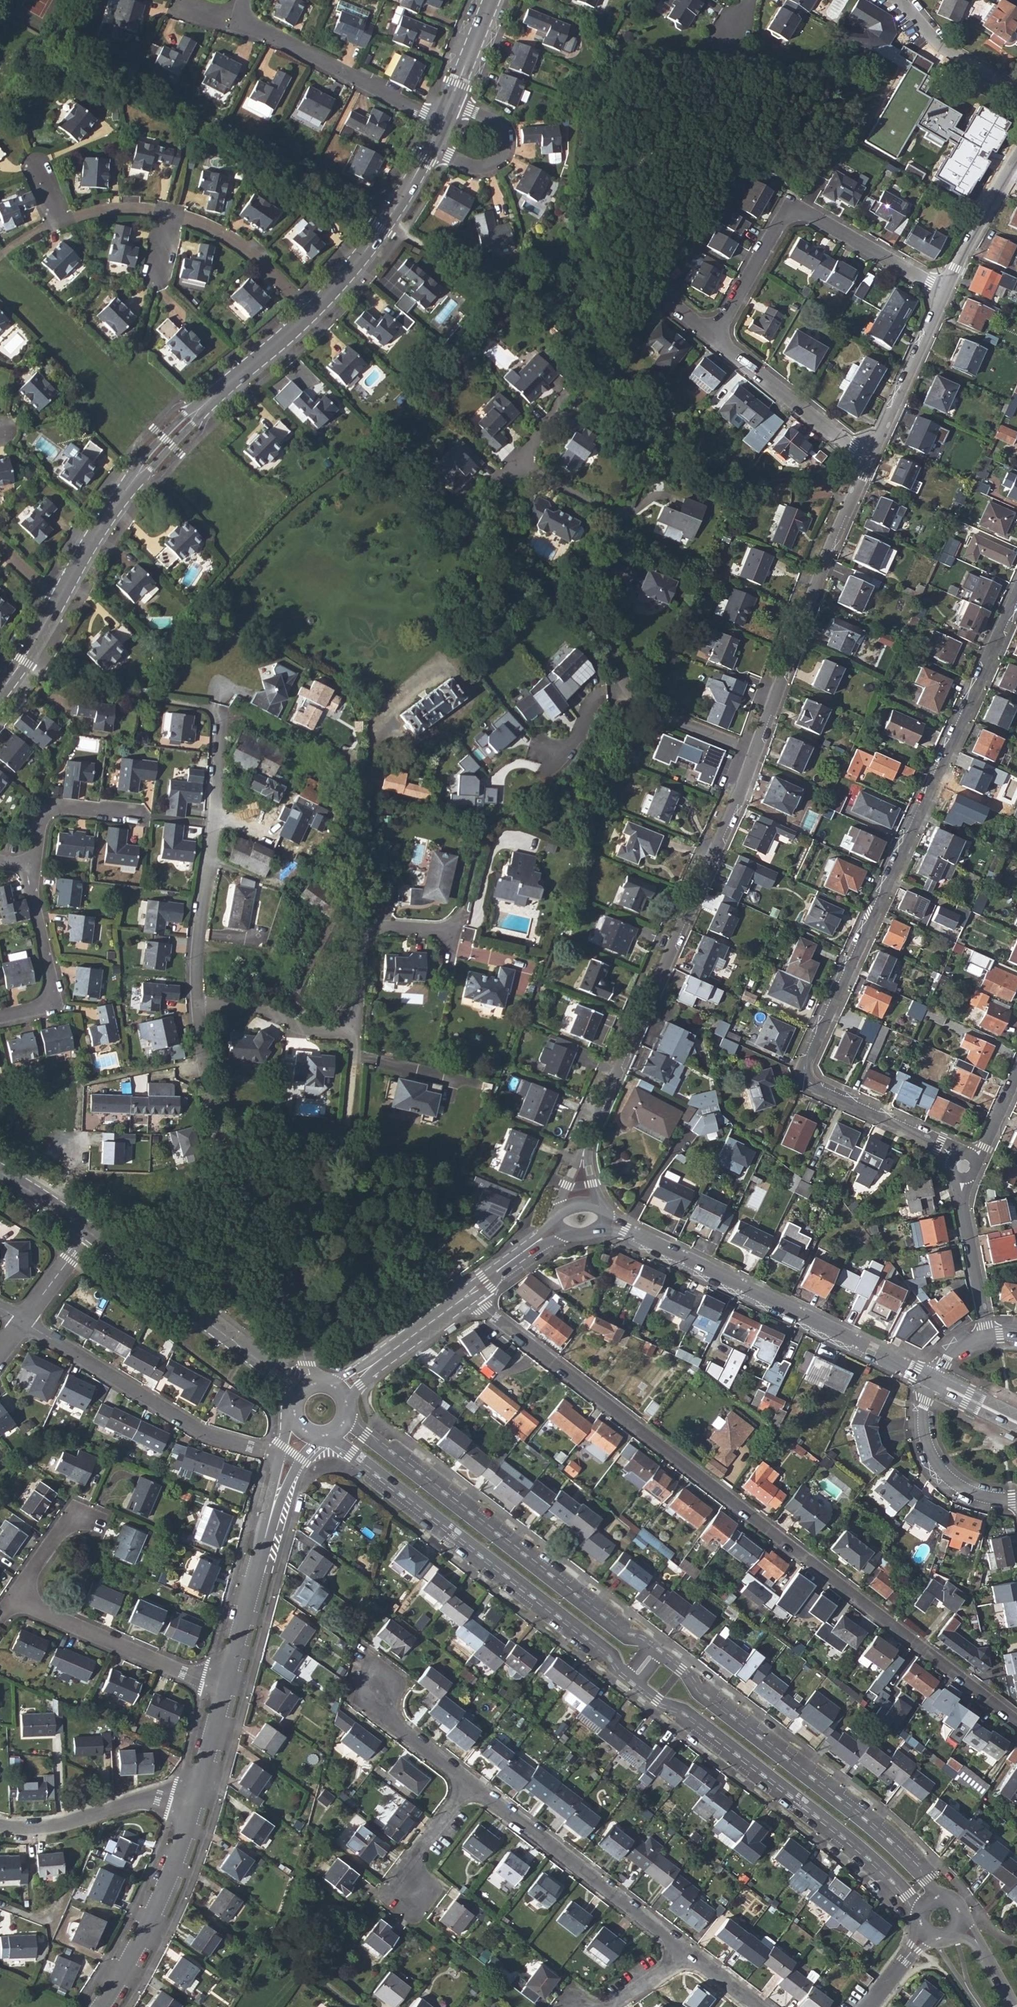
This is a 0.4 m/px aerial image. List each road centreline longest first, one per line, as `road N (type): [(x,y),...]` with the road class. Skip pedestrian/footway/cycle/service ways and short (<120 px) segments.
road 1 (residential): [(963,1169),(934,1143),(817,1088),(806,1079),(805,1063),(1016,595)]
road 2 (residential): [(1016,1722),(468,1297)]
road 3 (residential): [(754,754),(583,1162)]
road 4 (residential): [(196,1006),(209,1110),(280,1279),(313,1384)]
road 5 (tertiary): [(309,314),(139,473),(58,601)]
road 6 (residential): [(330,1434),(615,1652),(628,1673)]
road 7 (residential): [(647,1649),(624,1639),(345,1418)]
road 8 (residential): [(937,1896),(659,1657)]
road 9 (residential): [(641,1682),(689,1709),(864,1847),(918,1912)]
road 10 (tertiary): [(607,1220),(929,1381)]
road 11 (residential): [(713,339),(792,212),(944,293)]
road 12 (residential): [(868,461),(754,754)]
road 13 (residential): [(220,709),(196,1006)]
road 14 (residential): [(21,1322),(197,1428),(280,1457)]
road 15 (residential): [(623,680),(584,613),(510,563),(486,500),(516,464)]
road 16 (residential): [(688,1954),(468,1783)]
road 17 (residential): [(301,1391),(89,1234)]
road 18 (tertiary): [(100,2006),(153,1913),(195,1799)]
road 19 (residential): [(244,16),(251,27),(443,122)]
road 20 (residential): [(15,1600),(224,1689)]
road 21 (tertiary): [(432,149),(353,267),(309,314)]
road 22 (residential): [(0,1827),(57,1826),(156,1796),(195,1799)]
road 23 (residential): [(713,339),(868,461)]
road 24 (residential): [(450,932),(374,926),(360,940),(354,1035)]
road 25 (residential): [(33,867),(49,998),(38,1010),(0,1019)]
road 26 (residential): [(944,293),(868,461)]
road 27 (residential): [(929,1381),(920,1410),(924,1446),(937,1471),(987,1502),(1016,1503)]
road 28 (residential): [(168,213),(241,247),(309,314)]
road 29 (residential): [(963,1169),(960,1195),(985,1338)]
road 30 (residential): [(354,1035),(308,1032),(268,1008),(196,1006)]
road 31 (residential): [(147,816),(53,806),(42,814),(33,867)]
road 32 (tertiary): [(339,1391),(468,1297)]
road 33 (residential): [(432,149),(481,169),(501,156),(495,125),(451,104)]
road 34 (residential): [(1016,96),(943,51),(894,0)]
road 35 (residential): [(754,754),(657,711),(623,680)]
road 36 (residential): [(1016,160),(944,293)]
road 37 (residential): [(468,1783),(396,1728),(379,1703),(380,1679)]
road 38 (tertiary): [(224,1689),(258,1557)]
road 39 (residential): [(538,779),(623,680)]
road 40 (residential): [(410,1893),(412,1859),(468,1783)]
road 41 (residential): [(516,464),(591,367)]

